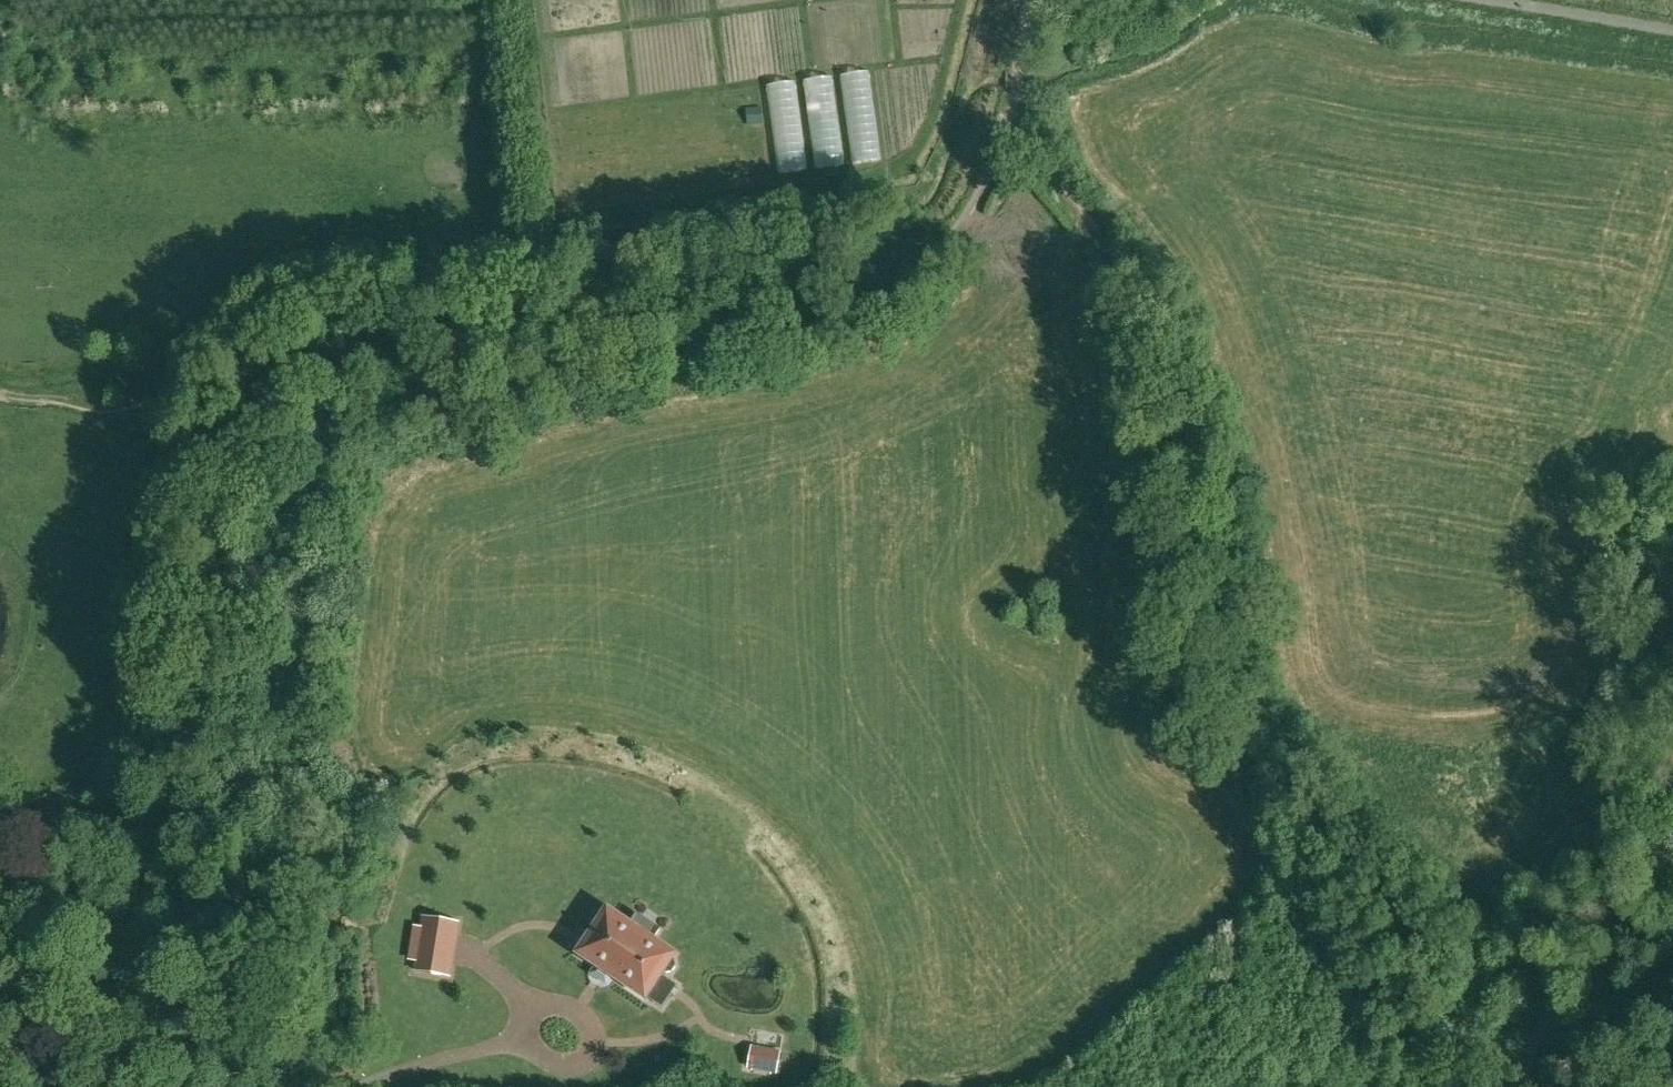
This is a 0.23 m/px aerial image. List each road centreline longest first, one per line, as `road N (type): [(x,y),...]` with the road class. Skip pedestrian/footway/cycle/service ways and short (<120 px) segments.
road 1 (track): [(64,1075),(99,1004),(182,774),(248,407),(288,361),(352,341),(490,335),(874,281),(922,259),(952,235),(1022,132)]
road 2 (track): [(1437,1086),(1275,816),(1261,776),(1194,399),(1164,306),(1022,132)]
road 3 (track): [(1022,132),(1014,85),(1032,0)]

